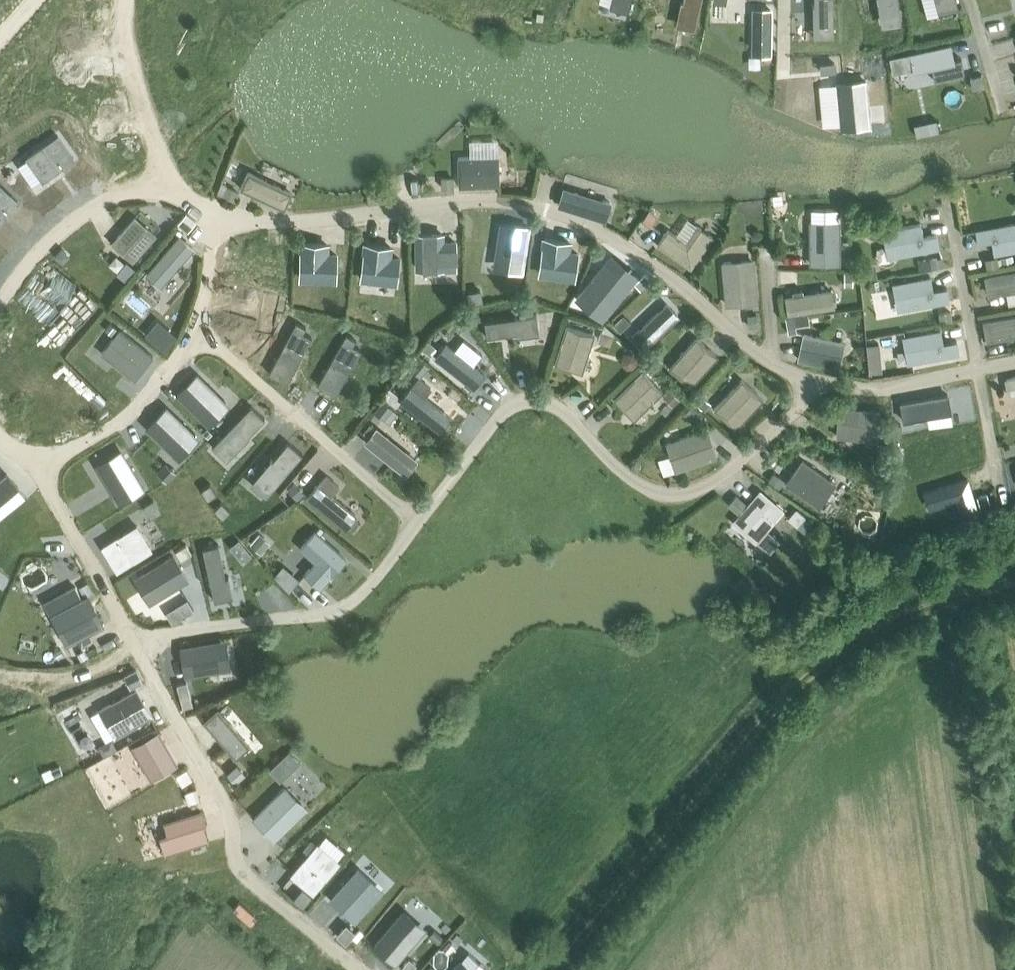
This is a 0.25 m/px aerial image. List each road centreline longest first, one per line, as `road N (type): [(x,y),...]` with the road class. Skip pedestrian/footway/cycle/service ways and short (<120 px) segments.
road 1 (track): [(554,969),(808,671),(904,617),(1014,577)]
road 2 (residential): [(763,358),(626,247),(540,206),(461,202),(293,222),(221,217)]
road 3 (residential): [(809,381),(773,433),(722,476),(681,496),(638,485),(549,405),(515,407),(417,517)]
road 4 (residential): [(137,646),(221,792),(242,875),(357,969)]
road 5 (residential): [(417,517),(349,608),(188,628),(137,646)]
road 6 (residential): [(191,335),(417,517)]
road 7 (residential): [(221,217),(180,190),(131,190),(95,205),(44,244),(0,305)]
road 8 (residential): [(44,454),(50,491),(137,646)]
road 9 (track): [(180,190),(124,80),(122,0)]
road 10 (residential): [(44,454),(104,432),(156,388),(191,335)]
road 11 (residential): [(946,195),(977,368)]
road 12 (residential): [(977,368),(889,385),(809,381)]
road 13 (residential): [(977,368),(999,493)]
road 14 (residential): [(191,335),(221,217)]

